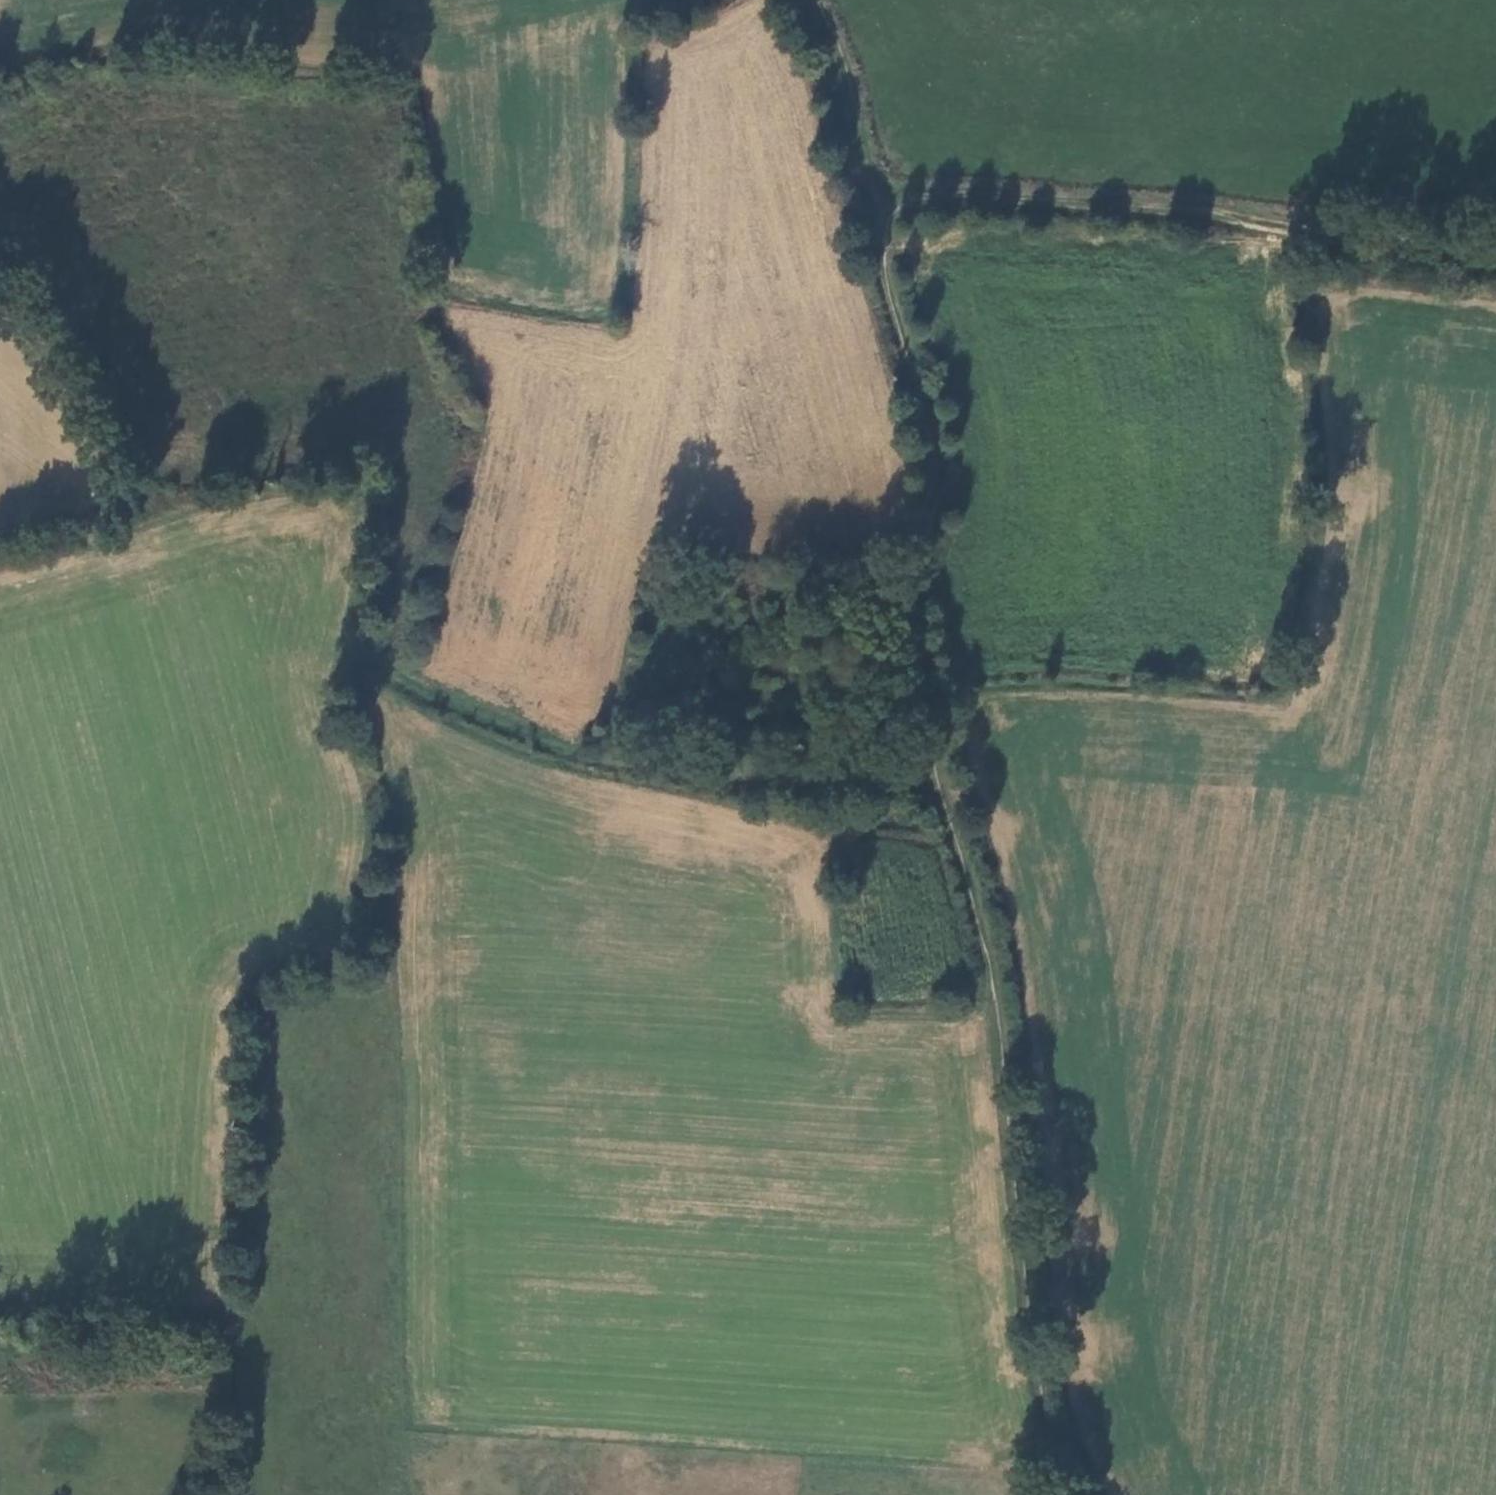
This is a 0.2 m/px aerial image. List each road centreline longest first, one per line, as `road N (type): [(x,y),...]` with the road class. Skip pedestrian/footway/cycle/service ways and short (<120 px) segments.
road 1 (track): [(936,732),(809,778),(642,763),(461,722),(325,648)]
road 2 (track): [(868,223),(970,209),(1328,237),(1495,261)]

